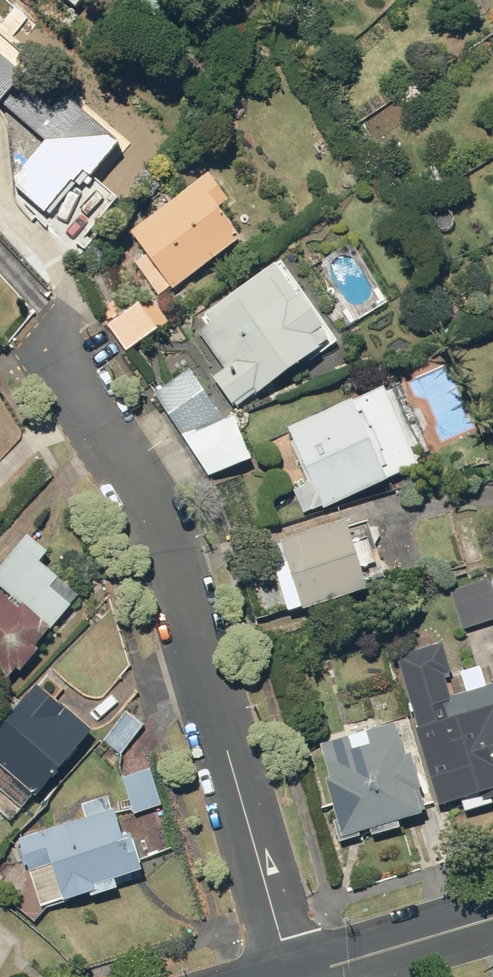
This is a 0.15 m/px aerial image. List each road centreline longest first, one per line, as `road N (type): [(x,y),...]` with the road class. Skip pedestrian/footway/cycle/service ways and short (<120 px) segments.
road 1 (residential): [(293,976),(162,513),(50,354)]
road 2 (residential): [(294,976),(492,918)]

